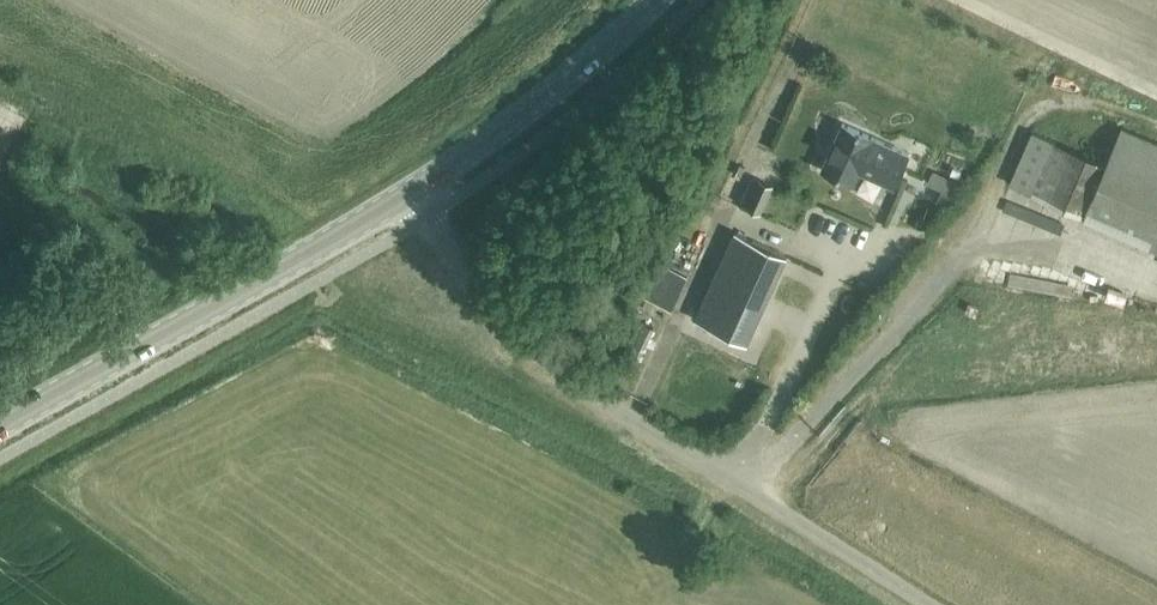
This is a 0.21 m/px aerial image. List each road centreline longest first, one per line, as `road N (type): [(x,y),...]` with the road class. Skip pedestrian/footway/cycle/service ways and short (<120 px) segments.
road 1 (unclassified): [(925,604),(586,393),(498,321),(414,192)]
road 2 (secondary): [(0,428),(414,192)]
road 3 (secondary): [(414,192),(527,119),(667,0)]

